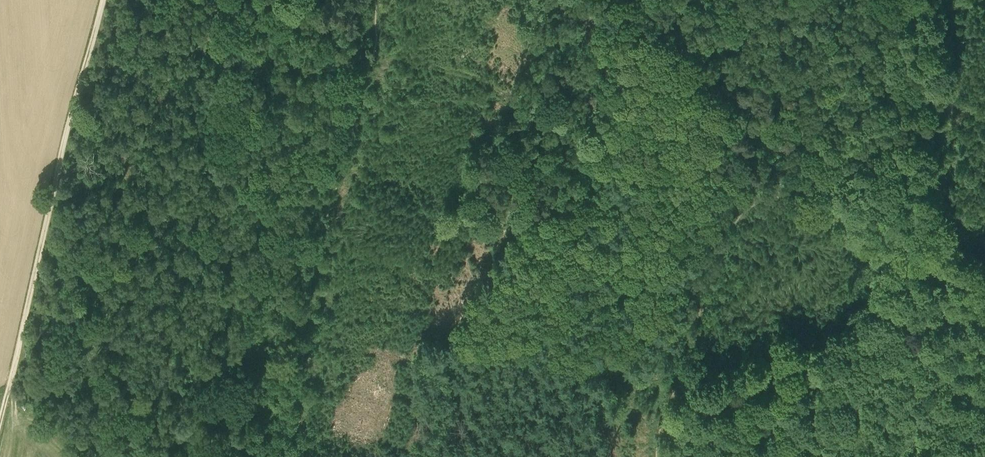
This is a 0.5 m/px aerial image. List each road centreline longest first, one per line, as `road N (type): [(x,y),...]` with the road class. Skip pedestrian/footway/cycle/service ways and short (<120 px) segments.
road 1 (track): [(274,456),(308,334),(314,257),(374,49),(375,0)]
road 2 (track): [(0,422),(103,0)]
road 3 (track): [(984,265),(956,242),(927,189),(943,75),(936,0)]
road 4 (unclassified): [(905,456),(984,334)]

